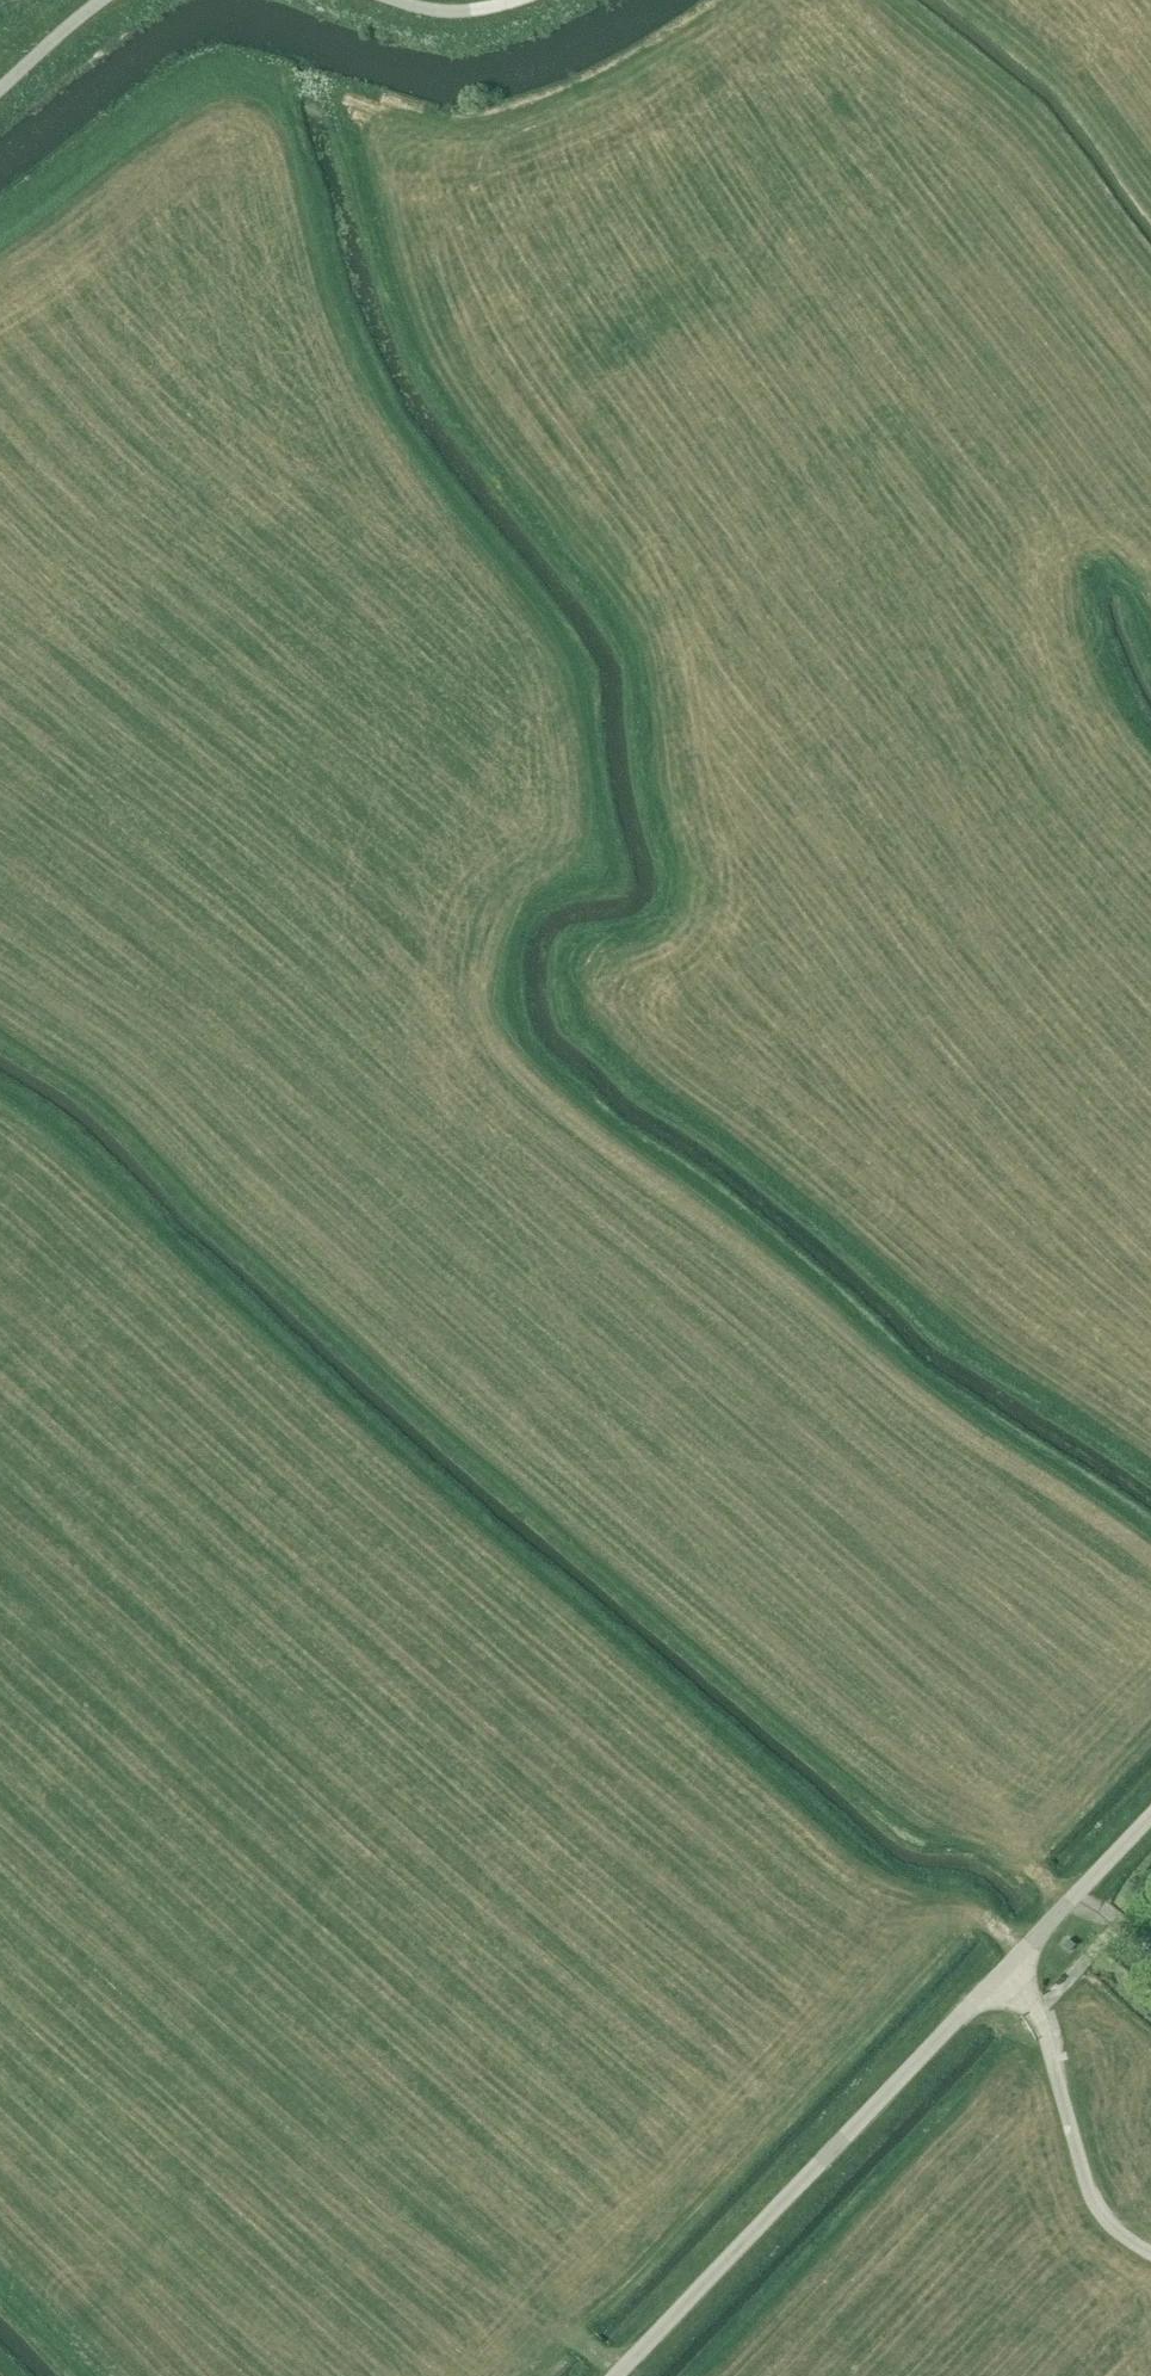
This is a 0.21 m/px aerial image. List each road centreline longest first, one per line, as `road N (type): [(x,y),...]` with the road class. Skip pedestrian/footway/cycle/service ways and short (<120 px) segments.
road 1 (unclassified): [(614,2375),(1150,1808)]
road 2 (unclassified): [(99,0),(0,85)]
road 3 (unclassified): [(515,0),(463,12),(392,0)]

